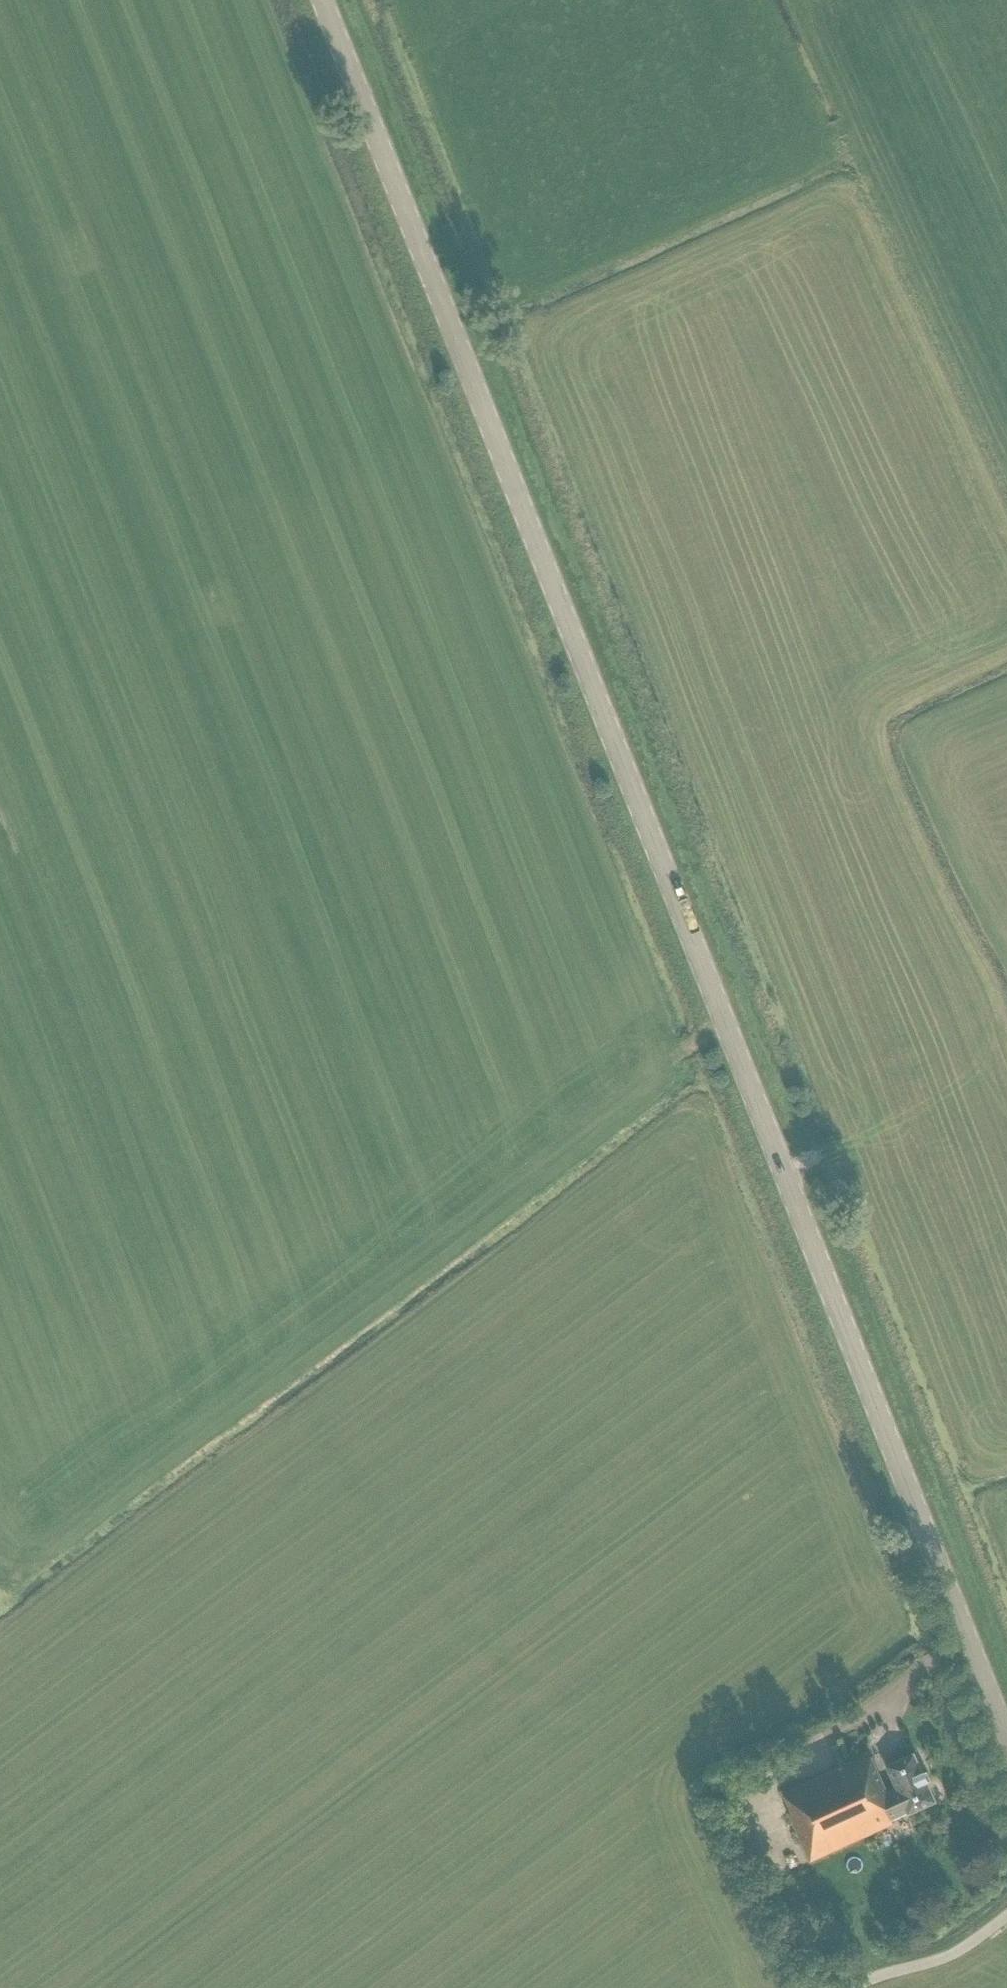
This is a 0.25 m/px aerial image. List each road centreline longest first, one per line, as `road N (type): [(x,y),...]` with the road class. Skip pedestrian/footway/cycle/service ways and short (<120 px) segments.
road 1 (tertiary): [(1006,1737),(322,0)]

